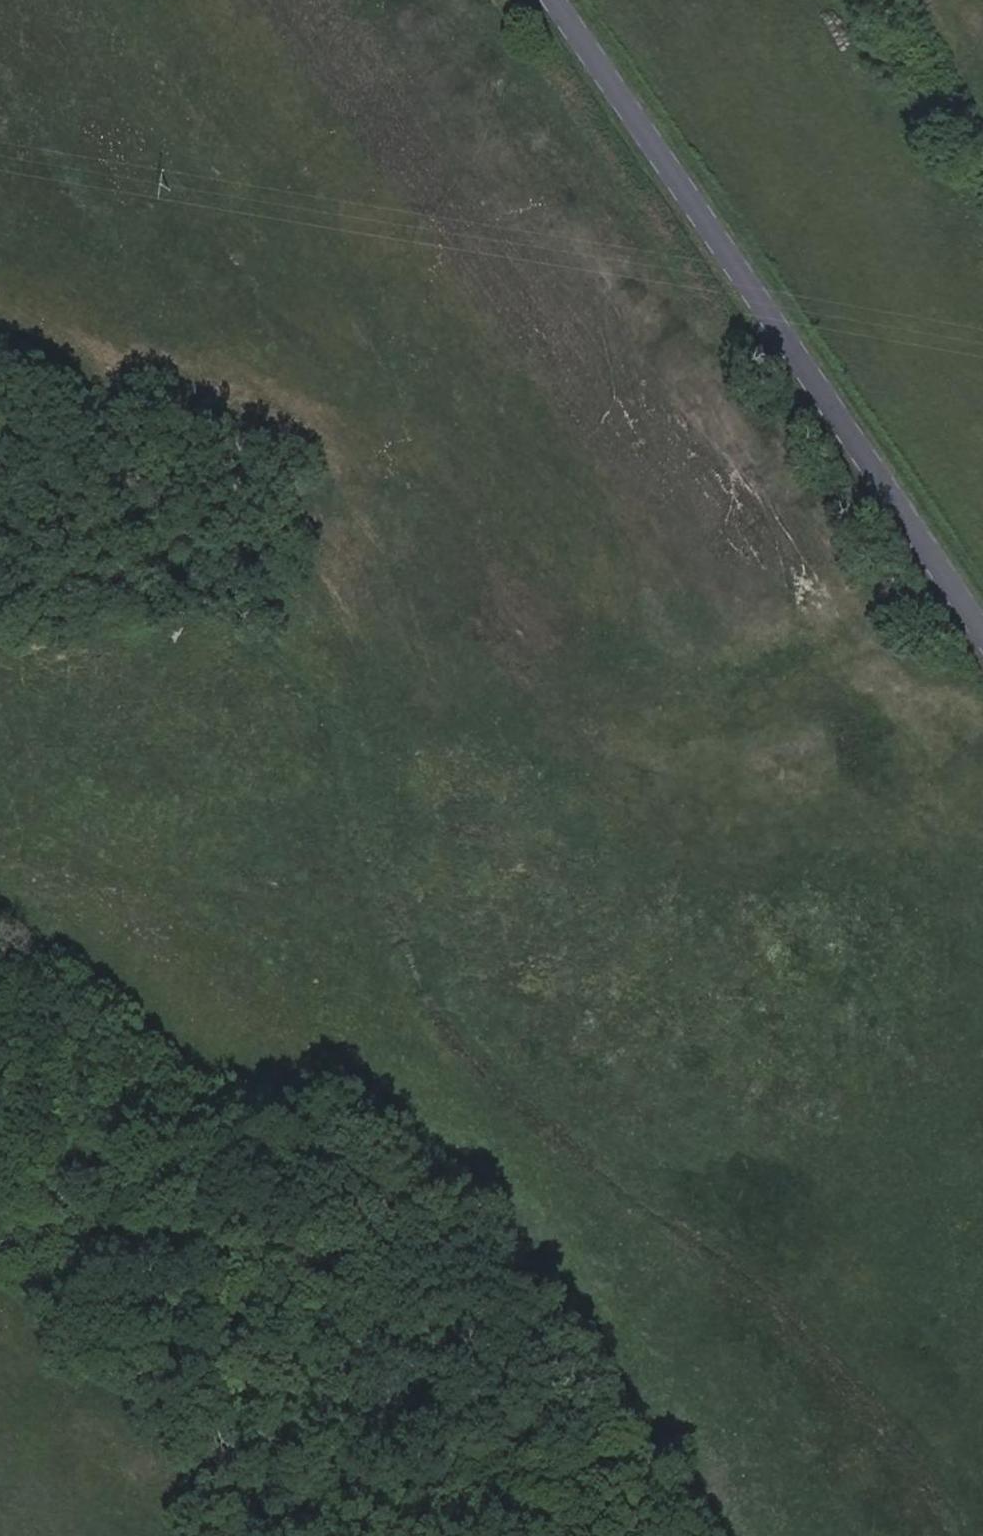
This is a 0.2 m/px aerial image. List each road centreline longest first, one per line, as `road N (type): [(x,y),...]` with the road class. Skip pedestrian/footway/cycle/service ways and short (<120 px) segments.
road 1 (tertiary): [(554,0),(982,626)]

